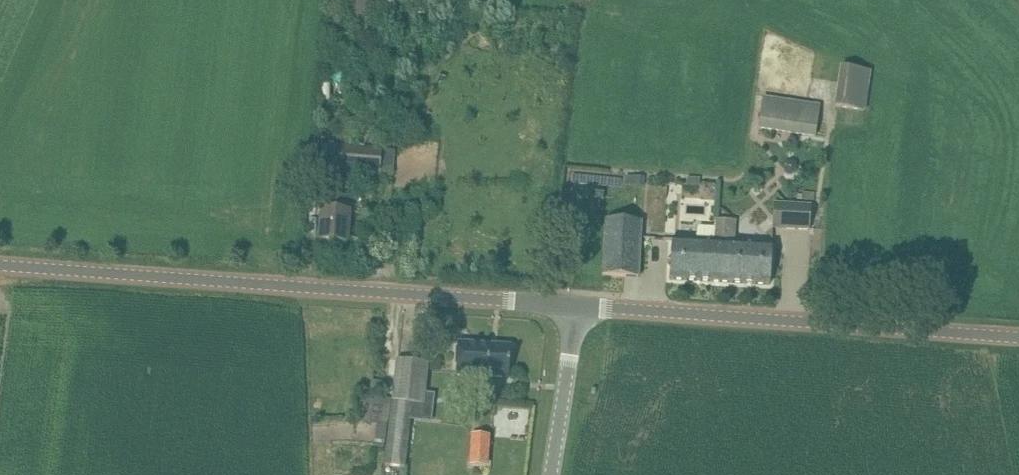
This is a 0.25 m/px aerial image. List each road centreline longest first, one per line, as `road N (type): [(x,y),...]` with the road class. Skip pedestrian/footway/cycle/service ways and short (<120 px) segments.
road 1 (unclassified): [(574,305),(0,265)]
road 2 (unclassified): [(1018,335),(574,305)]
road 3 (unclassified): [(552,474),(574,305)]

